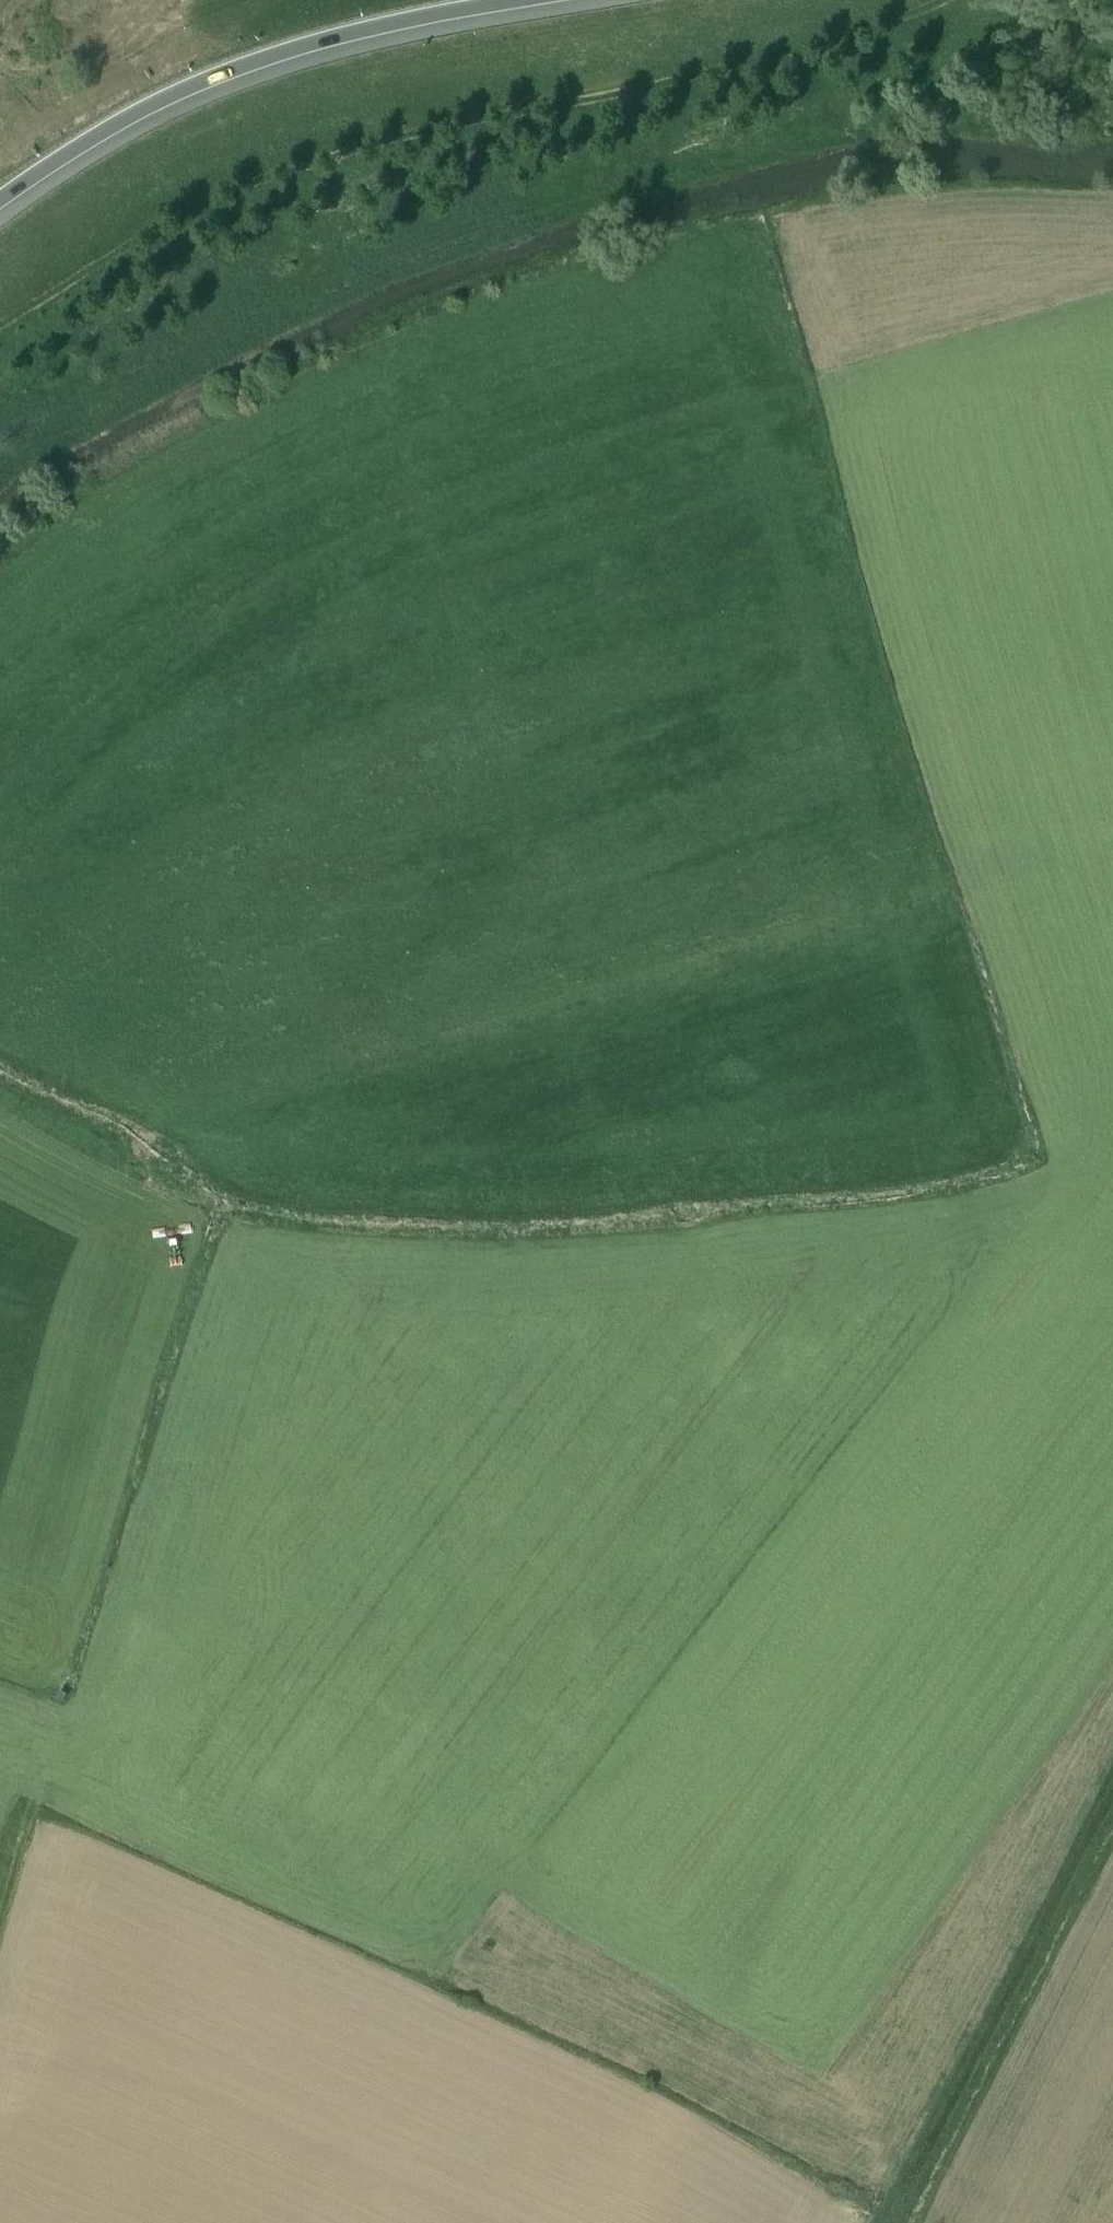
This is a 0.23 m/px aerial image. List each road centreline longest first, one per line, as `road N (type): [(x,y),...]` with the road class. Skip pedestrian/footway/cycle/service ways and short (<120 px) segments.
road 1 (track): [(435,1967),(104,1803),(37,1791),(0,1913)]
road 2 (motorway): [(0,201),(105,127),(241,65),(393,22),(512,0)]

